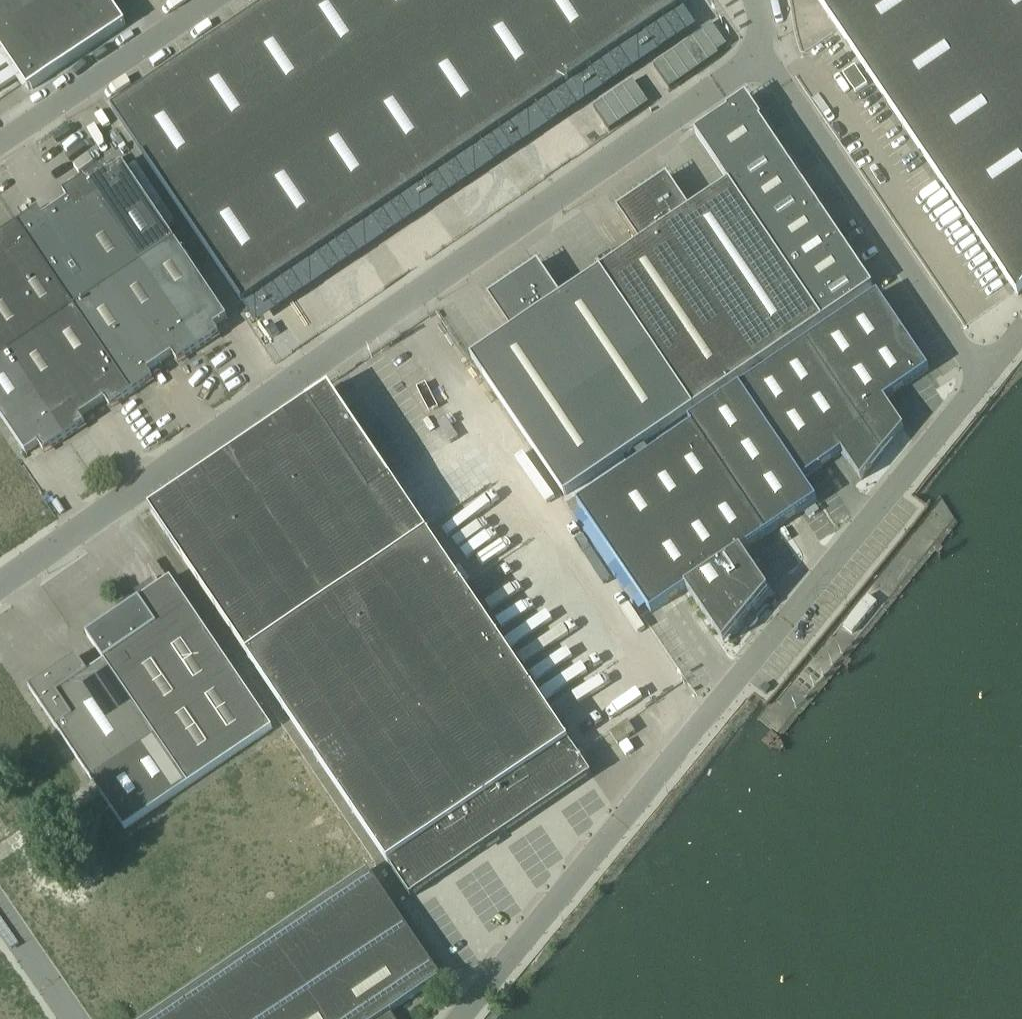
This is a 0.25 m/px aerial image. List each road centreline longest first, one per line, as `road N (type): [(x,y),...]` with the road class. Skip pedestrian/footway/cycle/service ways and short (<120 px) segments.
road 1 (unclassified): [(458,1018),(981,378),(759,57)]
road 2 (unclassified): [(0,584),(759,57)]
road 3 (unclassified): [(0,146),(222,0)]
road 4 (unclassified): [(0,914),(72,1018)]

